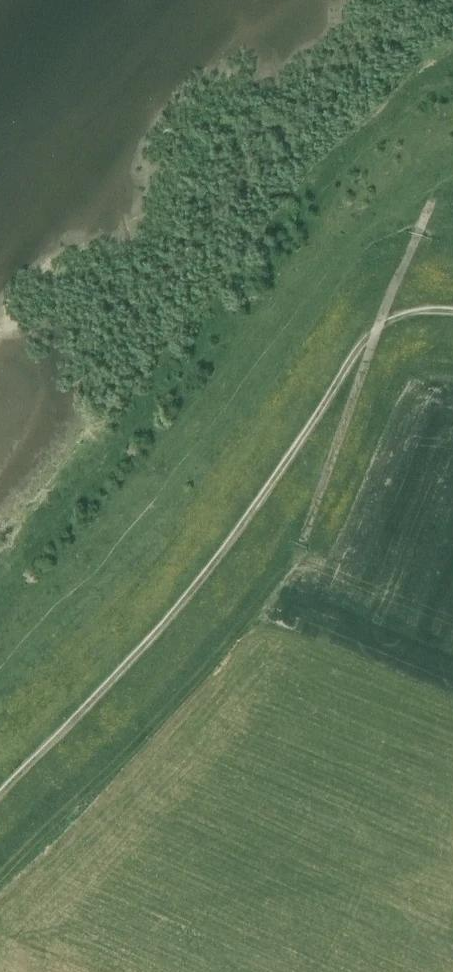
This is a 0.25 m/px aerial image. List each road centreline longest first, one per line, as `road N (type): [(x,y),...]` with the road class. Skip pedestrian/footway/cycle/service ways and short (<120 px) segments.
road 1 (track): [(0,871),(264,596),(298,544),(377,329)]
road 2 (track): [(377,329),(218,561),(0,800)]

